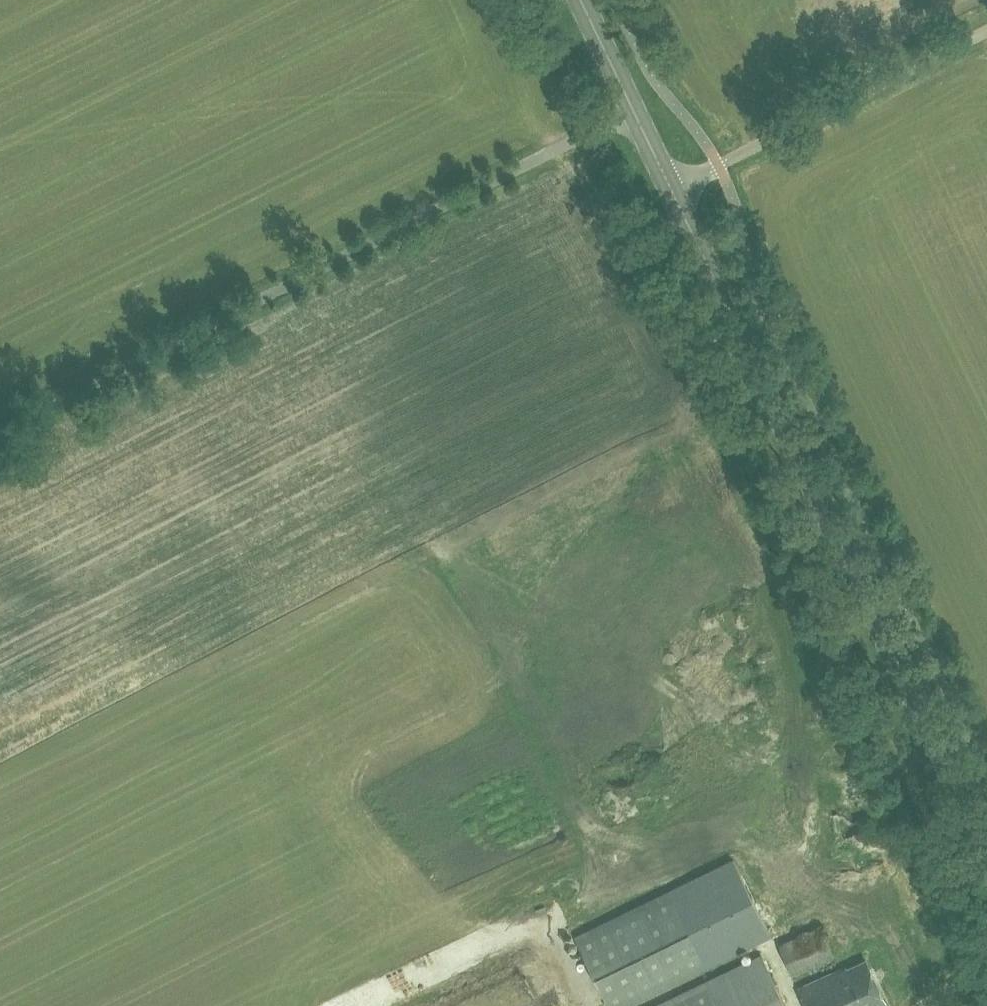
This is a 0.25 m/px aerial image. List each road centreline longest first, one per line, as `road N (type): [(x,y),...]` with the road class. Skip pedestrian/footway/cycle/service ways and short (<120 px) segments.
road 1 (secondary): [(986,847),(671,190)]
road 2 (unclassified): [(671,190),(986,30)]
road 3 (secondary): [(671,190),(582,0)]

